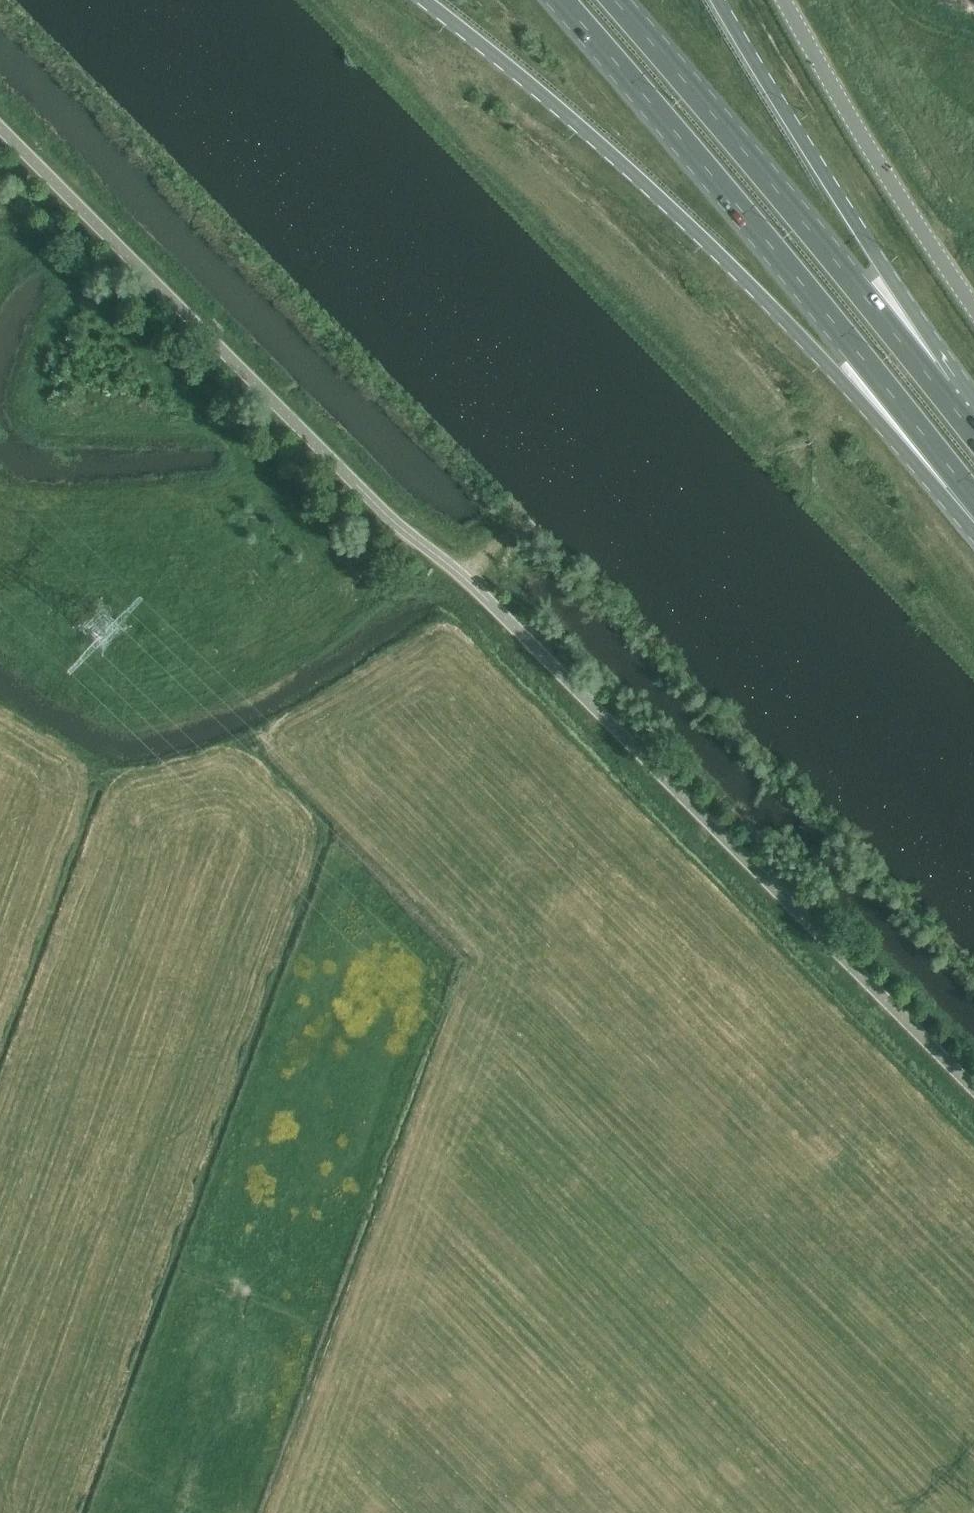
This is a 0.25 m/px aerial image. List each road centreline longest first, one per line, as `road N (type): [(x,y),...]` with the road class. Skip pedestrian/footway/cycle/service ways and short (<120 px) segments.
road 1 (unclassified): [(0,125),(973,1086)]
road 2 (trunk): [(425,0),(634,175),(964,490)]
road 3 (trunk): [(559,0),(666,120),(964,490)]
road 4 (trunk): [(941,391),(613,0)]
road 5 (trunk): [(941,391),(716,0)]
road 6 (unclassified): [(973,312),(930,251),(791,0)]

